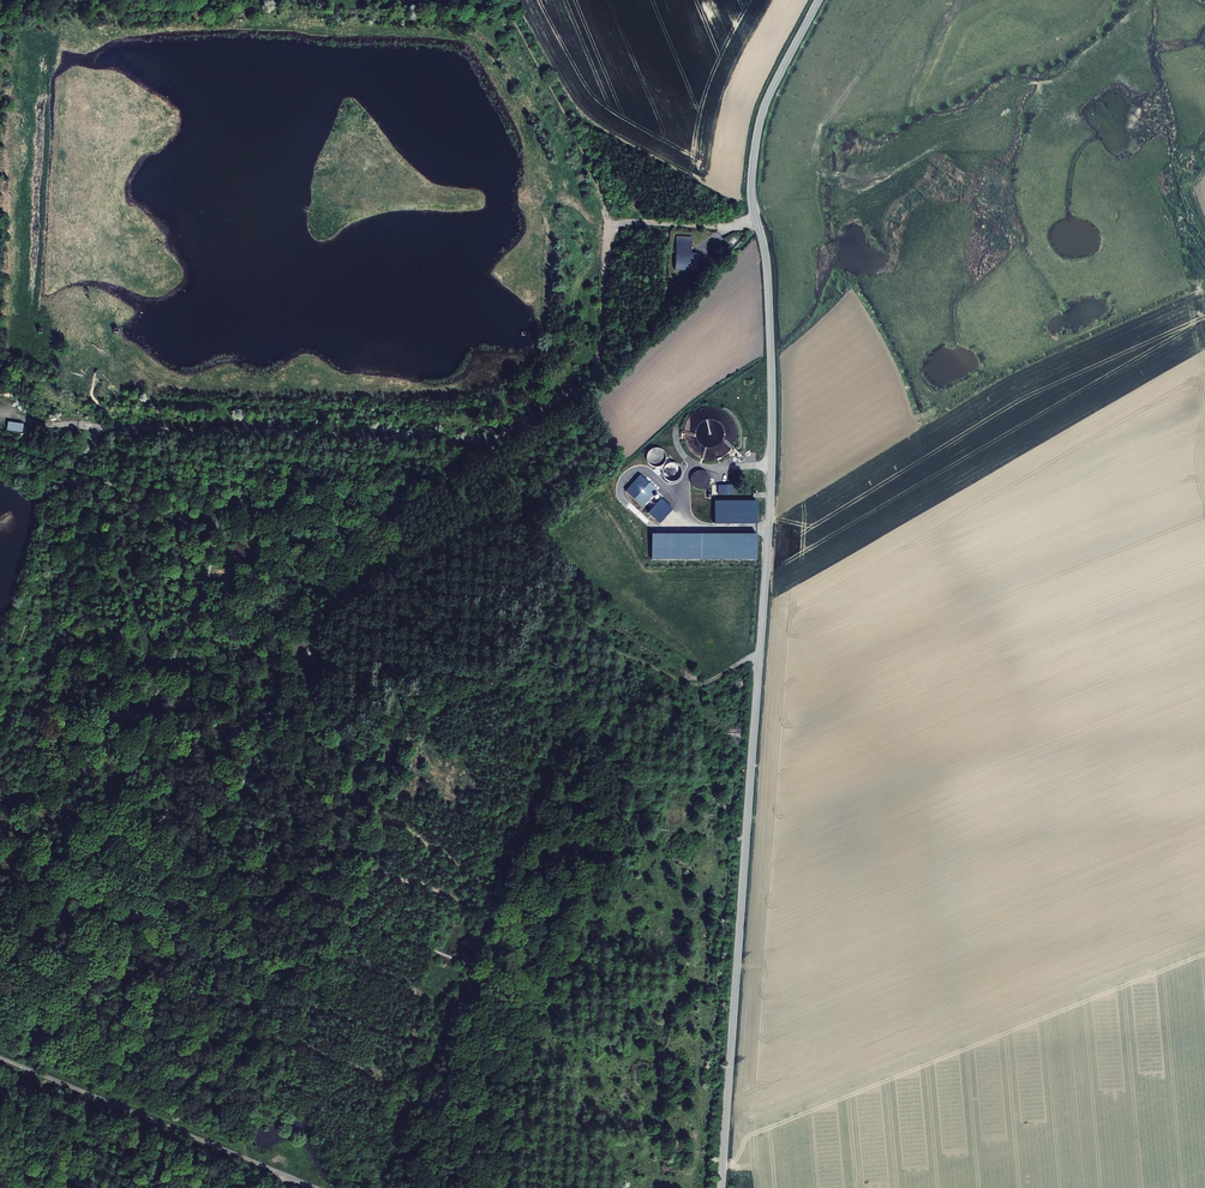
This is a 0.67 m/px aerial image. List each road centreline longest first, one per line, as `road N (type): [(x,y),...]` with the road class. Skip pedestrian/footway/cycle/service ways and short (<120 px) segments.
road 1 (tertiary): [(722,1187),(770,505),(768,279),(752,179),(764,107),(819,0)]
road 2 (track): [(610,225),(594,373),(493,442),(94,424)]

